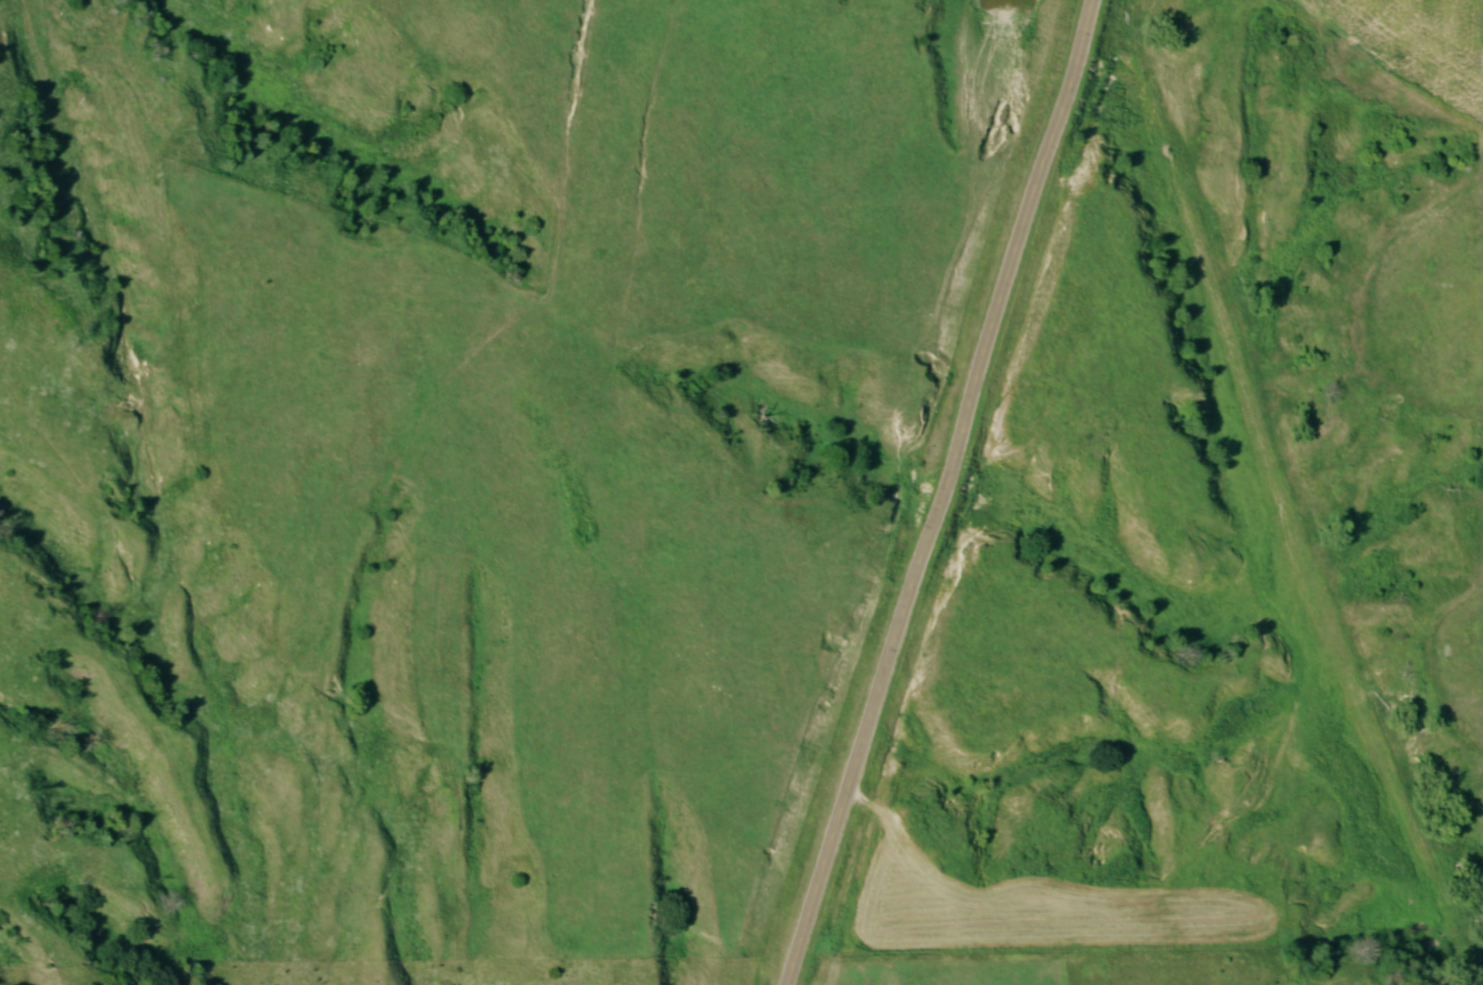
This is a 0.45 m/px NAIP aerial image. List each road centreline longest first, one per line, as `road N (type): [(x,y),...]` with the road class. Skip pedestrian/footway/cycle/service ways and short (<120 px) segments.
road 1 (tertiary): [(1091,0),(789,984)]

